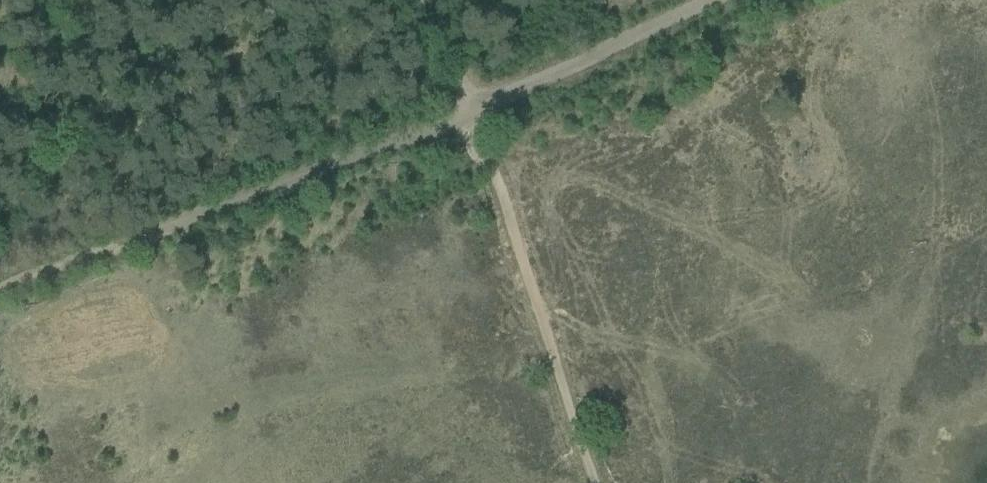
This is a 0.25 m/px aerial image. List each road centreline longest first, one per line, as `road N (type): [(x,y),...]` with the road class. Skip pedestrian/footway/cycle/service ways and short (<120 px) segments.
road 1 (track): [(477,113),(0,293)]
road 2 (track): [(597,482),(477,113)]
road 3 (track): [(477,113),(707,0)]
road 4 (track): [(425,0),(470,77),(477,113)]

